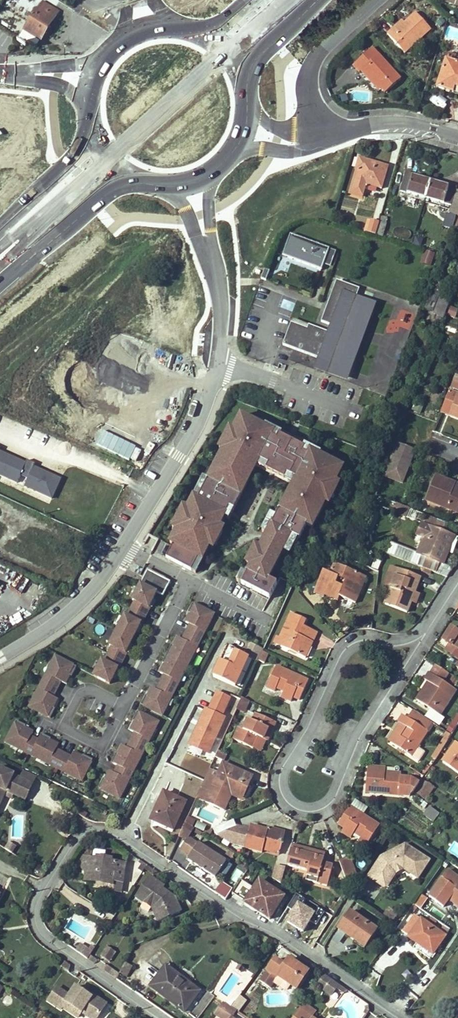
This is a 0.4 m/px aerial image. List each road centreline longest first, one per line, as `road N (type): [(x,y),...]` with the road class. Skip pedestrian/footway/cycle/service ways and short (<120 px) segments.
road 1 (residential): [(397,1017),(126,832),(90,826),(66,843),(32,902),(35,926),(165,1017)]
road 2 (residential): [(0,656),(96,586),(204,412),(221,364),(217,279),(195,182)]
road 3 (residential): [(413,646),(365,635),(340,643),(277,770),(282,795),(298,810),(335,799),(361,734)]
road 4 (primary): [(0,288),(131,180)]
road 5 (residential): [(378,0),(316,60),(307,92),(320,134)]
road 6 (residential): [(320,134),(376,122),(457,137)]
road 7 (primary): [(87,131),(0,223)]
road 8 (primary): [(189,28),(132,31),(110,46),(89,77)]

